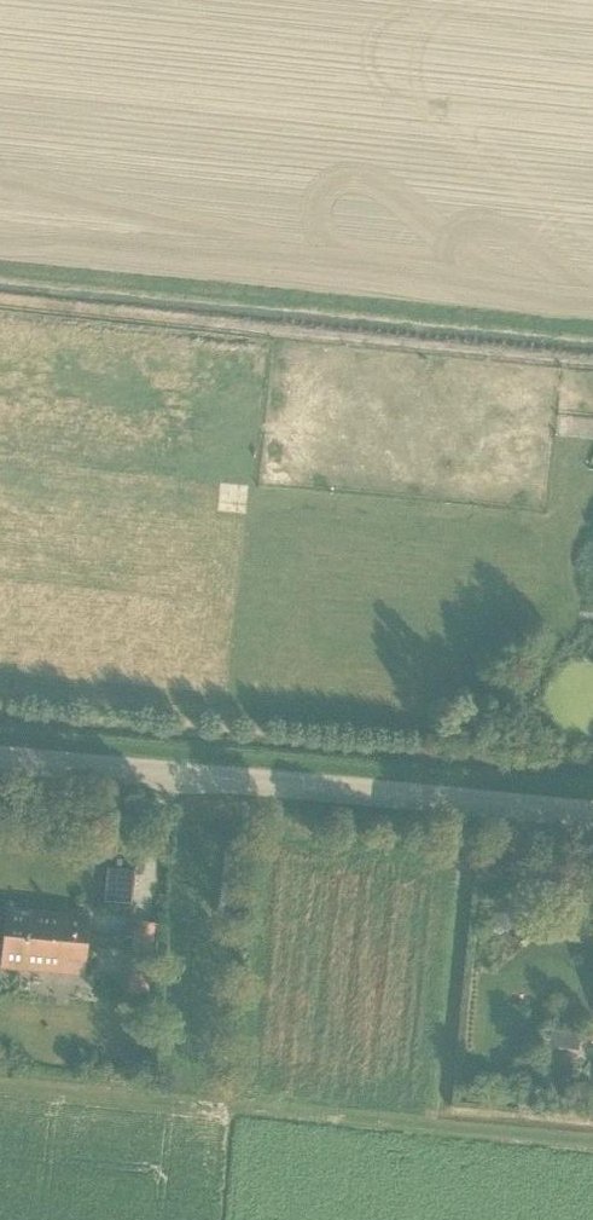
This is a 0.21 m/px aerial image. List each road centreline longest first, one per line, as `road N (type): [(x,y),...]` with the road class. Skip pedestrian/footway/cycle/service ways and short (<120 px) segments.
road 1 (unclassified): [(592,818),(0,759)]

